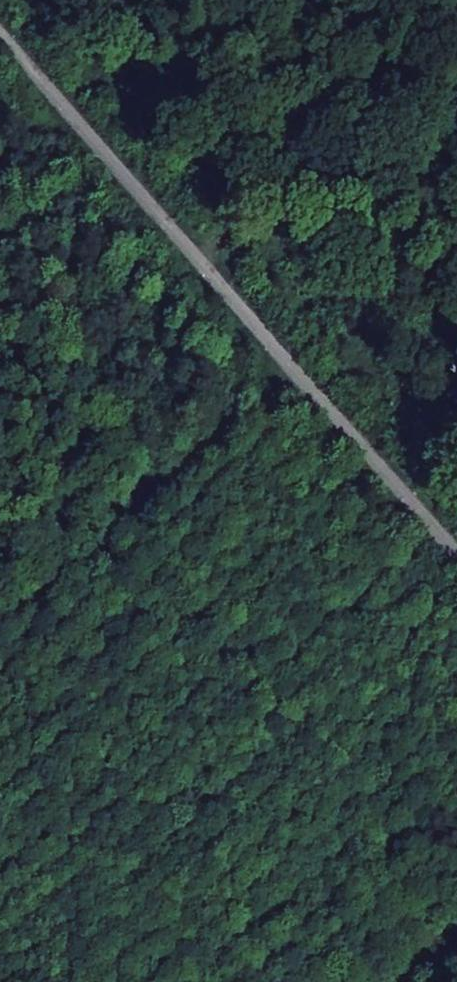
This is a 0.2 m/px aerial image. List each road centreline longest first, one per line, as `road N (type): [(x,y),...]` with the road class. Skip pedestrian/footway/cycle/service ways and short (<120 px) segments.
road 1 (track): [(0,36),(456,555)]
road 2 (track): [(0,624),(290,364)]

